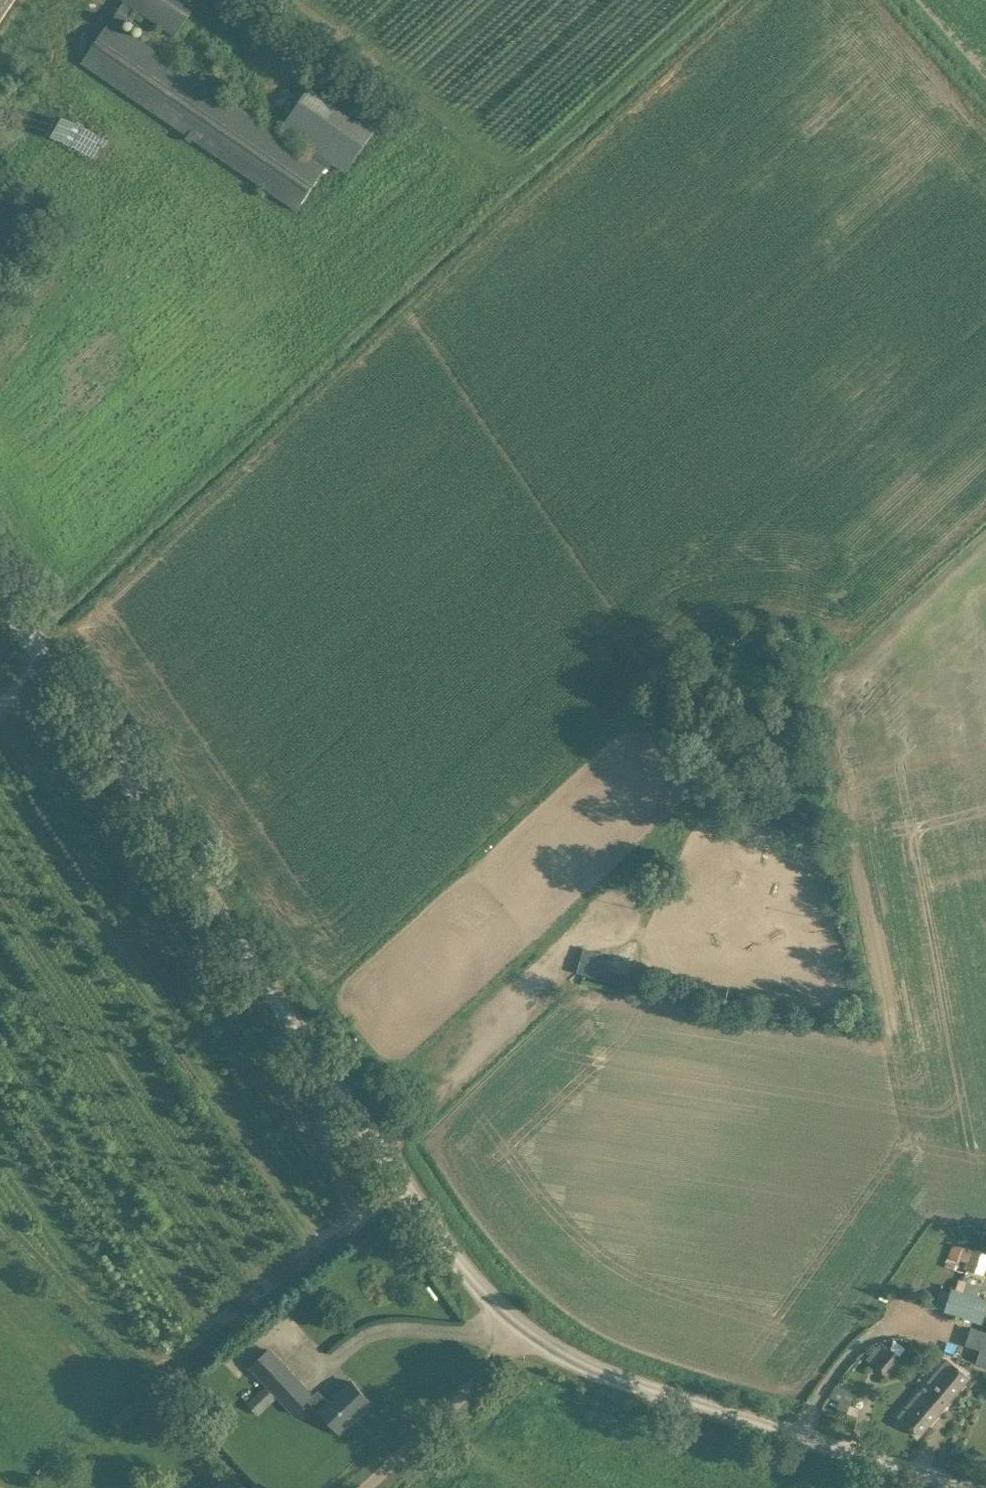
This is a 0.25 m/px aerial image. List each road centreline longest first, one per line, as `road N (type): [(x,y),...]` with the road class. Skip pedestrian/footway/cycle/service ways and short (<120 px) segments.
road 1 (unclassified): [(530,1332),(444,1244),(0,598)]
road 2 (unclassified): [(979,1487),(589,1367),(530,1332)]
road 3 (unclassified): [(363,1487),(530,1332)]

